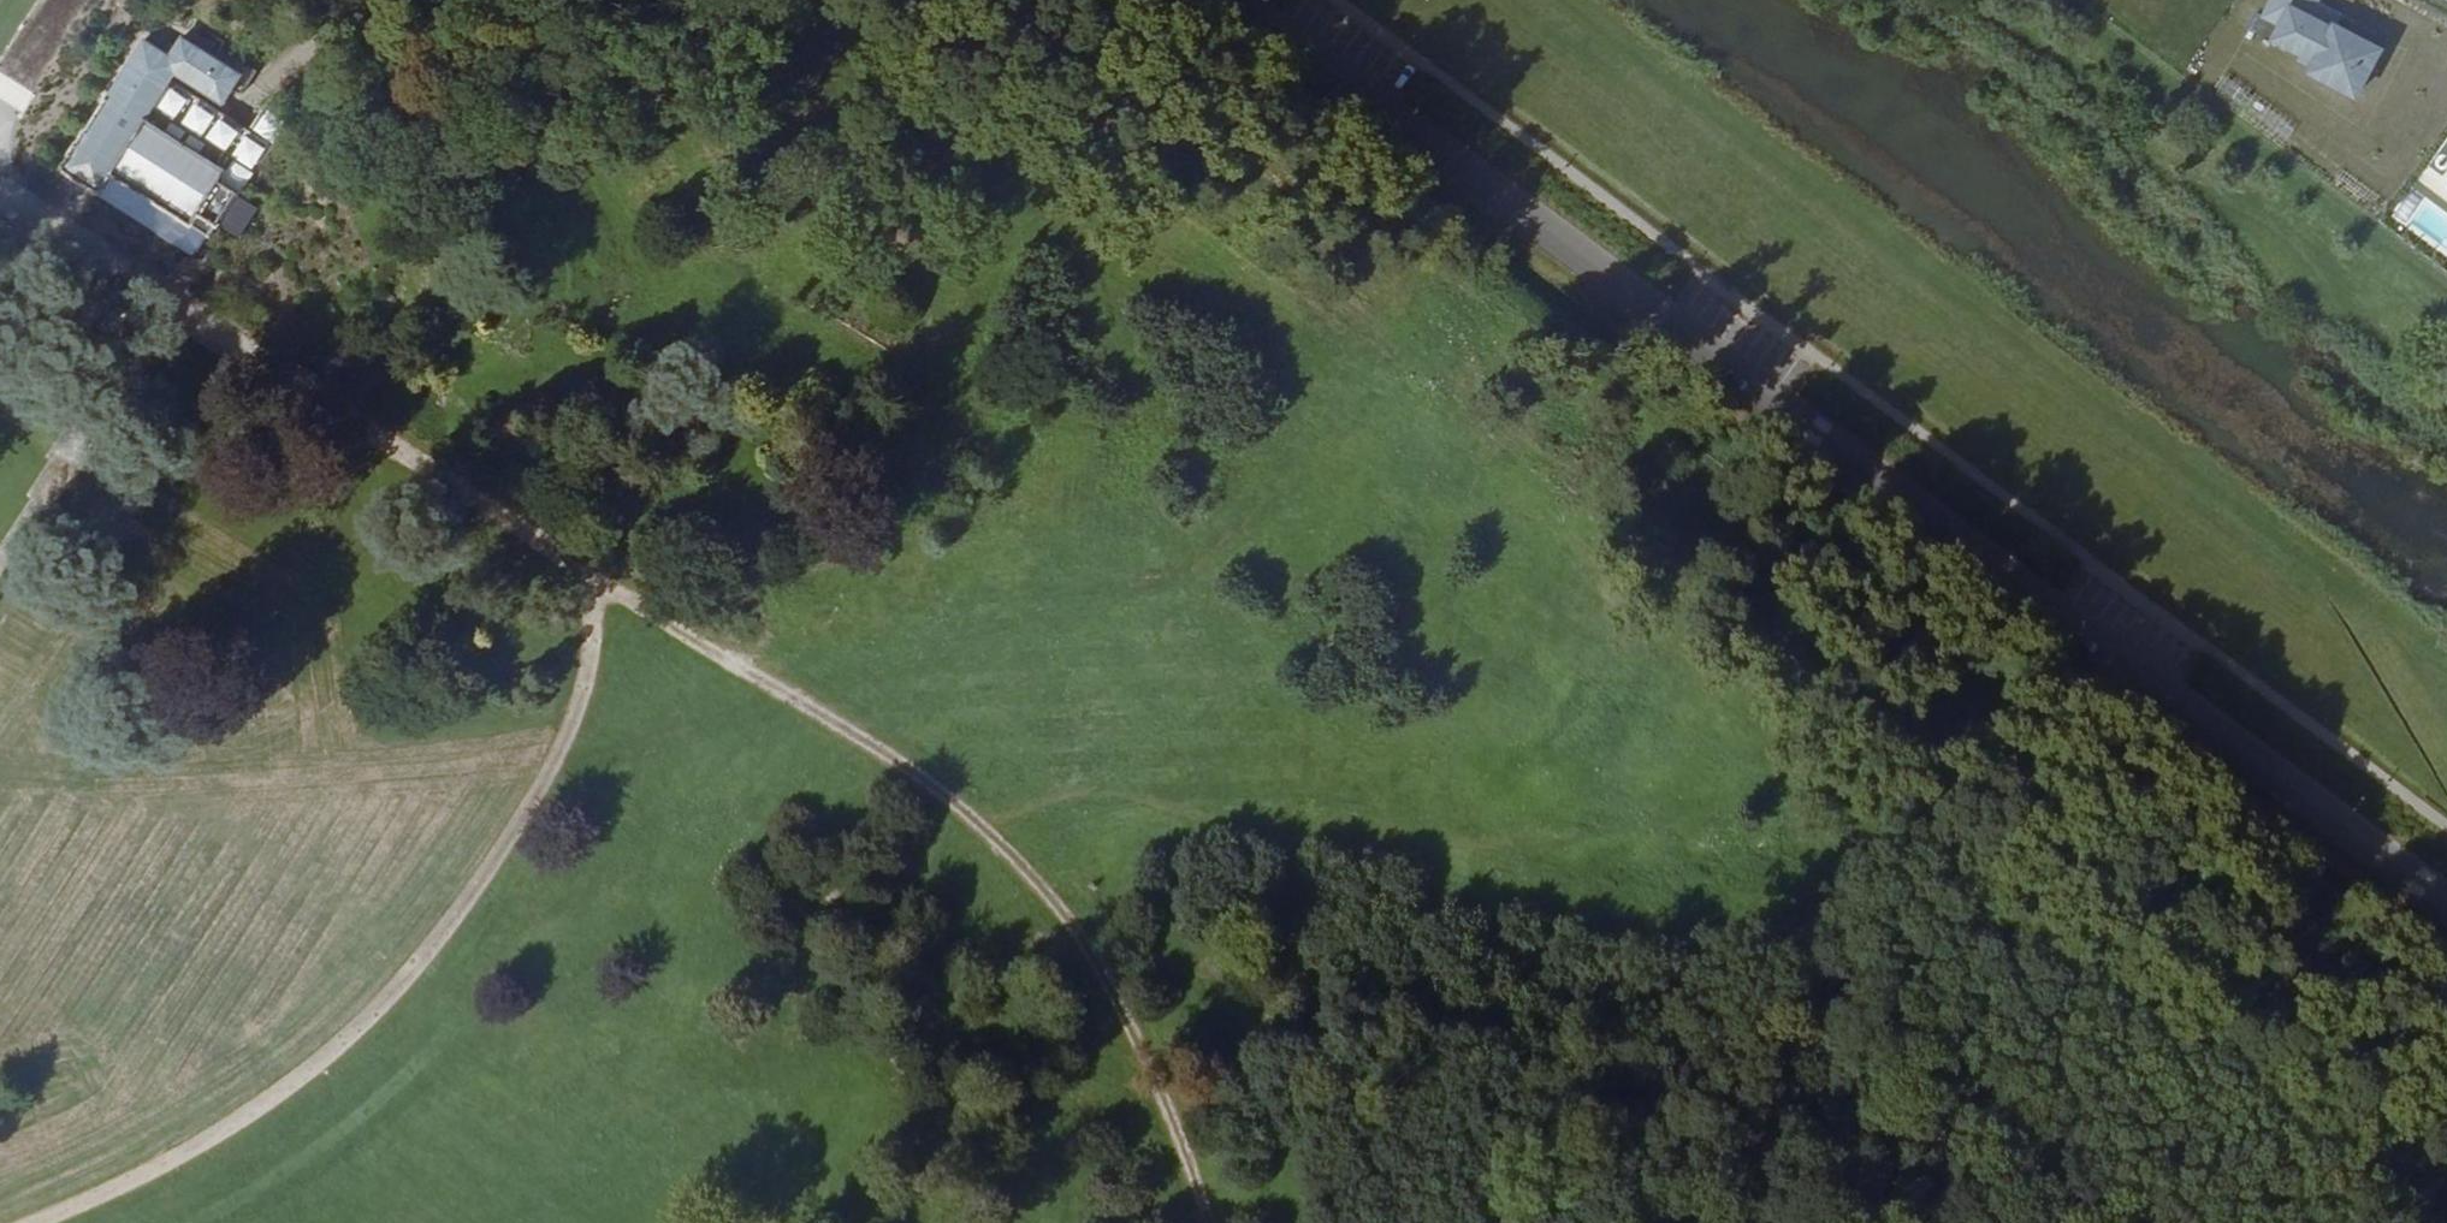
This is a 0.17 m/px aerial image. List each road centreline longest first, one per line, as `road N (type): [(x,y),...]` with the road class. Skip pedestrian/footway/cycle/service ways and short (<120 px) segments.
road 1 (unclassified): [(1249,0),(2446,899)]
road 2 (track): [(1215,1222),(1196,1151),(1134,1007),(1075,915),(990,824),(745,661),(162,300)]
road 3 (track): [(600,575),(600,642),(588,707),(510,848),(408,987),(277,1103),(50,1222)]

